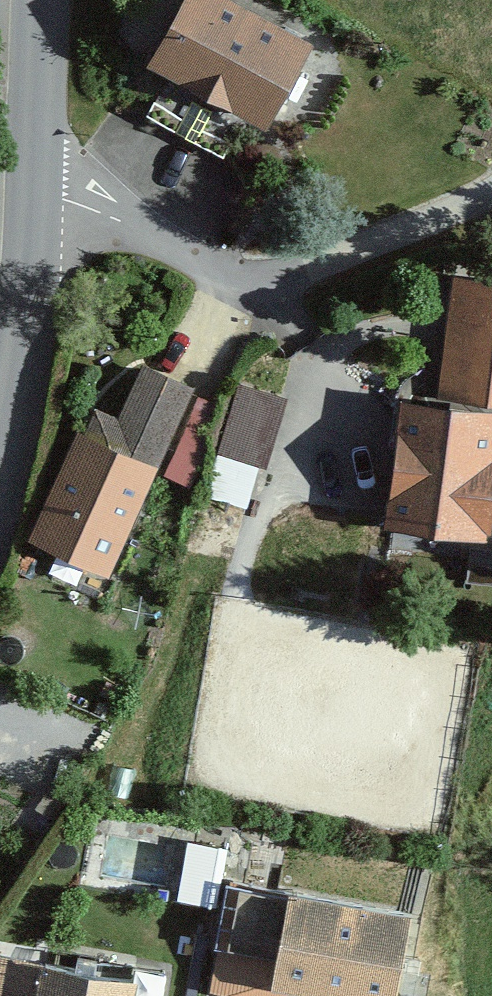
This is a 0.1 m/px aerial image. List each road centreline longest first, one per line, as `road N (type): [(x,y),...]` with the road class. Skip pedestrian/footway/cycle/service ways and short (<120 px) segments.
road 1 (tertiary): [(0,463),(27,326),(46,0)]

